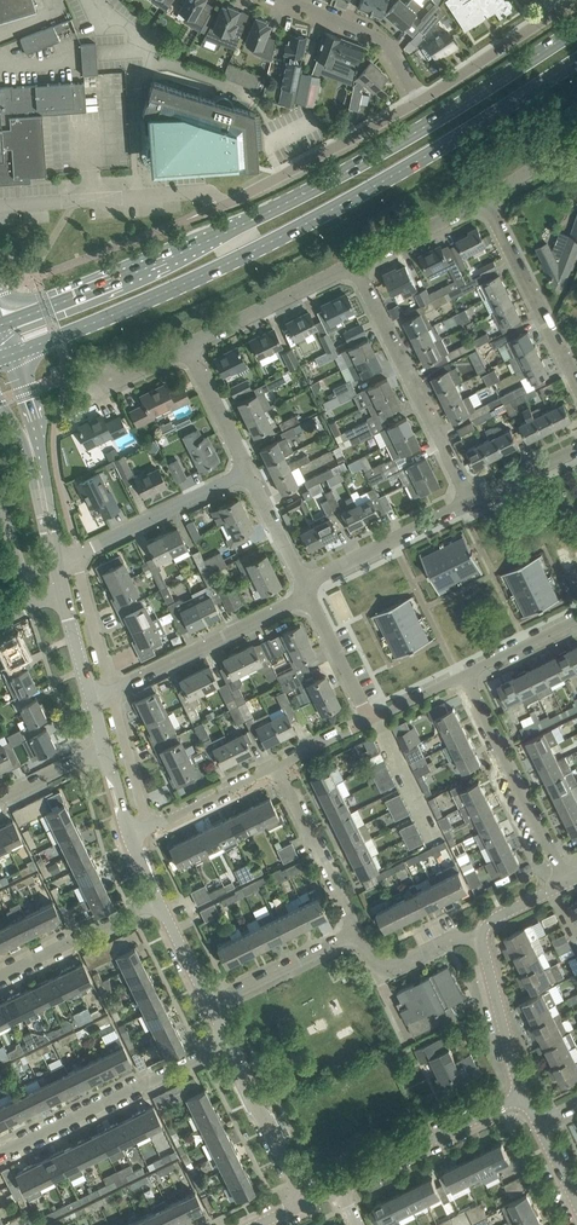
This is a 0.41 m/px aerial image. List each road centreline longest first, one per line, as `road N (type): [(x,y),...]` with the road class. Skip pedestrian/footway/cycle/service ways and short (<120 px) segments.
road 1 (secondary): [(576,31),(287,203),(4,320)]
road 2 (secondary): [(15,351),(160,294),(322,216),(576,61)]
road 3 (unclassified): [(0,206),(203,193),(221,206),(418,101)]
road 4 (residential): [(472,501),(354,264)]
road 5 (residential): [(0,1151),(224,1042)]
road 6 (residential): [(463,672),(566,884)]
road 7 (residential): [(112,688),(308,592)]
road 8 (residential): [(576,383),(486,196)]
road 9 (tertiary): [(339,1185),(519,1094)]
road 10 (residential): [(78,554),(246,469)]
road 11 (residential): [(304,583),(472,501)]
road 12 (residential): [(355,933),(276,764)]
road 13 (residential): [(189,347),(354,264)]
road 14 (tertiary): [(304,1203),(224,1042)]
road 15 (residential): [(418,101),(380,40),(289,0)]
road 16 (residential): [(0,976),(154,902)]
road 17 (unclassified): [(418,101),(559,11)]
road 18 (residential): [(204,1003),(355,933)]
road 19 (tertiary): [(519,1094),(483,935)]
road 20 (residential): [(132,838),(276,764)]
road 21 (residential): [(355,933),(368,960),(383,966),(402,965),(464,934),(483,935)]
road 22 (residential): [(354,264),(486,196)]
road 23 (residential): [(369,719),(308,592)]
road 24 (residential): [(112,688),(78,554)]
road 25 (residential): [(246,469),(189,347)]
road 26 (residential): [(304,583),(246,469)]
road 27 (residential): [(463,672),(576,616)]
road 28 (tertiary): [(58,561),(30,444)]

